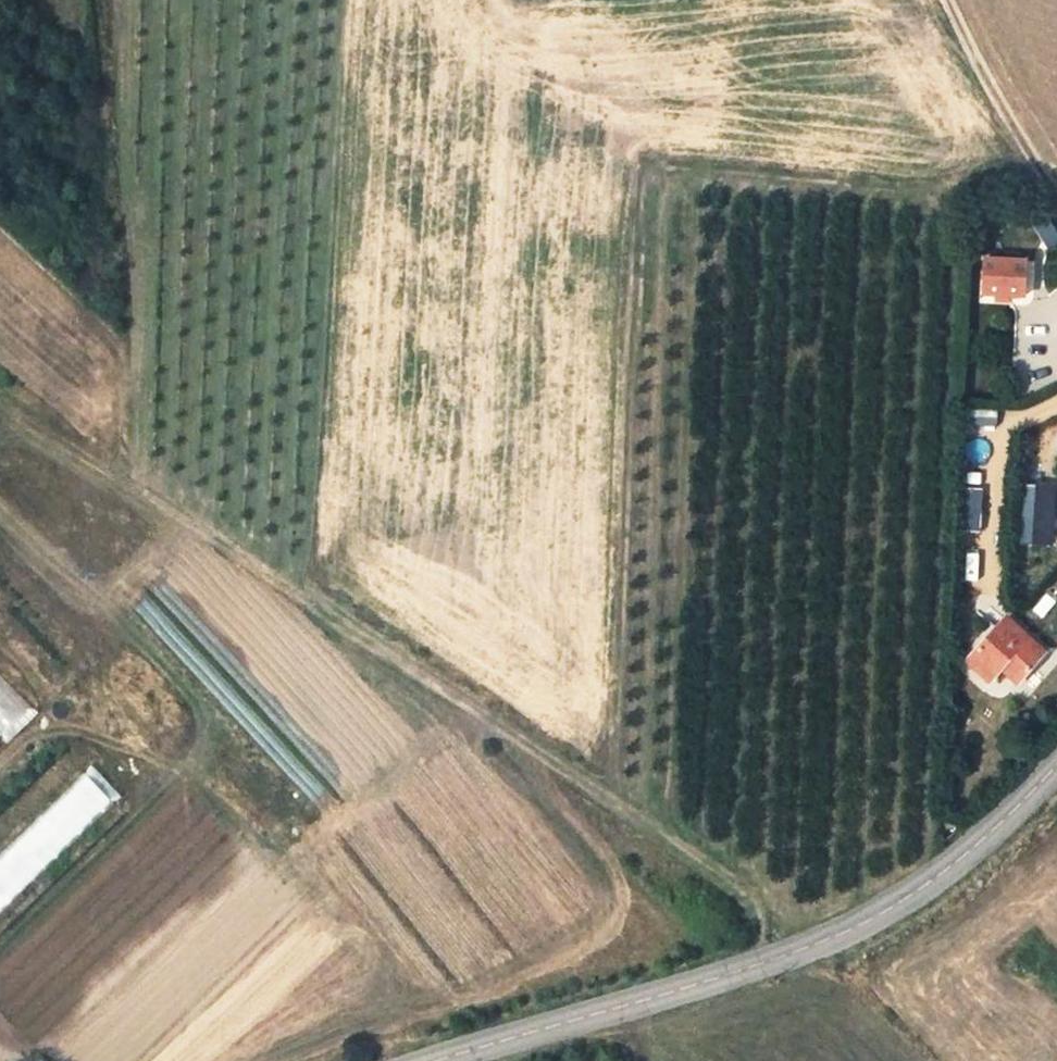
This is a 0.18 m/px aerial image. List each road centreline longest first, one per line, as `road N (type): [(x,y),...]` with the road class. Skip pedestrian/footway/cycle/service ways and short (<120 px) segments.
road 1 (unclassified): [(447,1060),(804,954),(971,860),(1056,767)]

